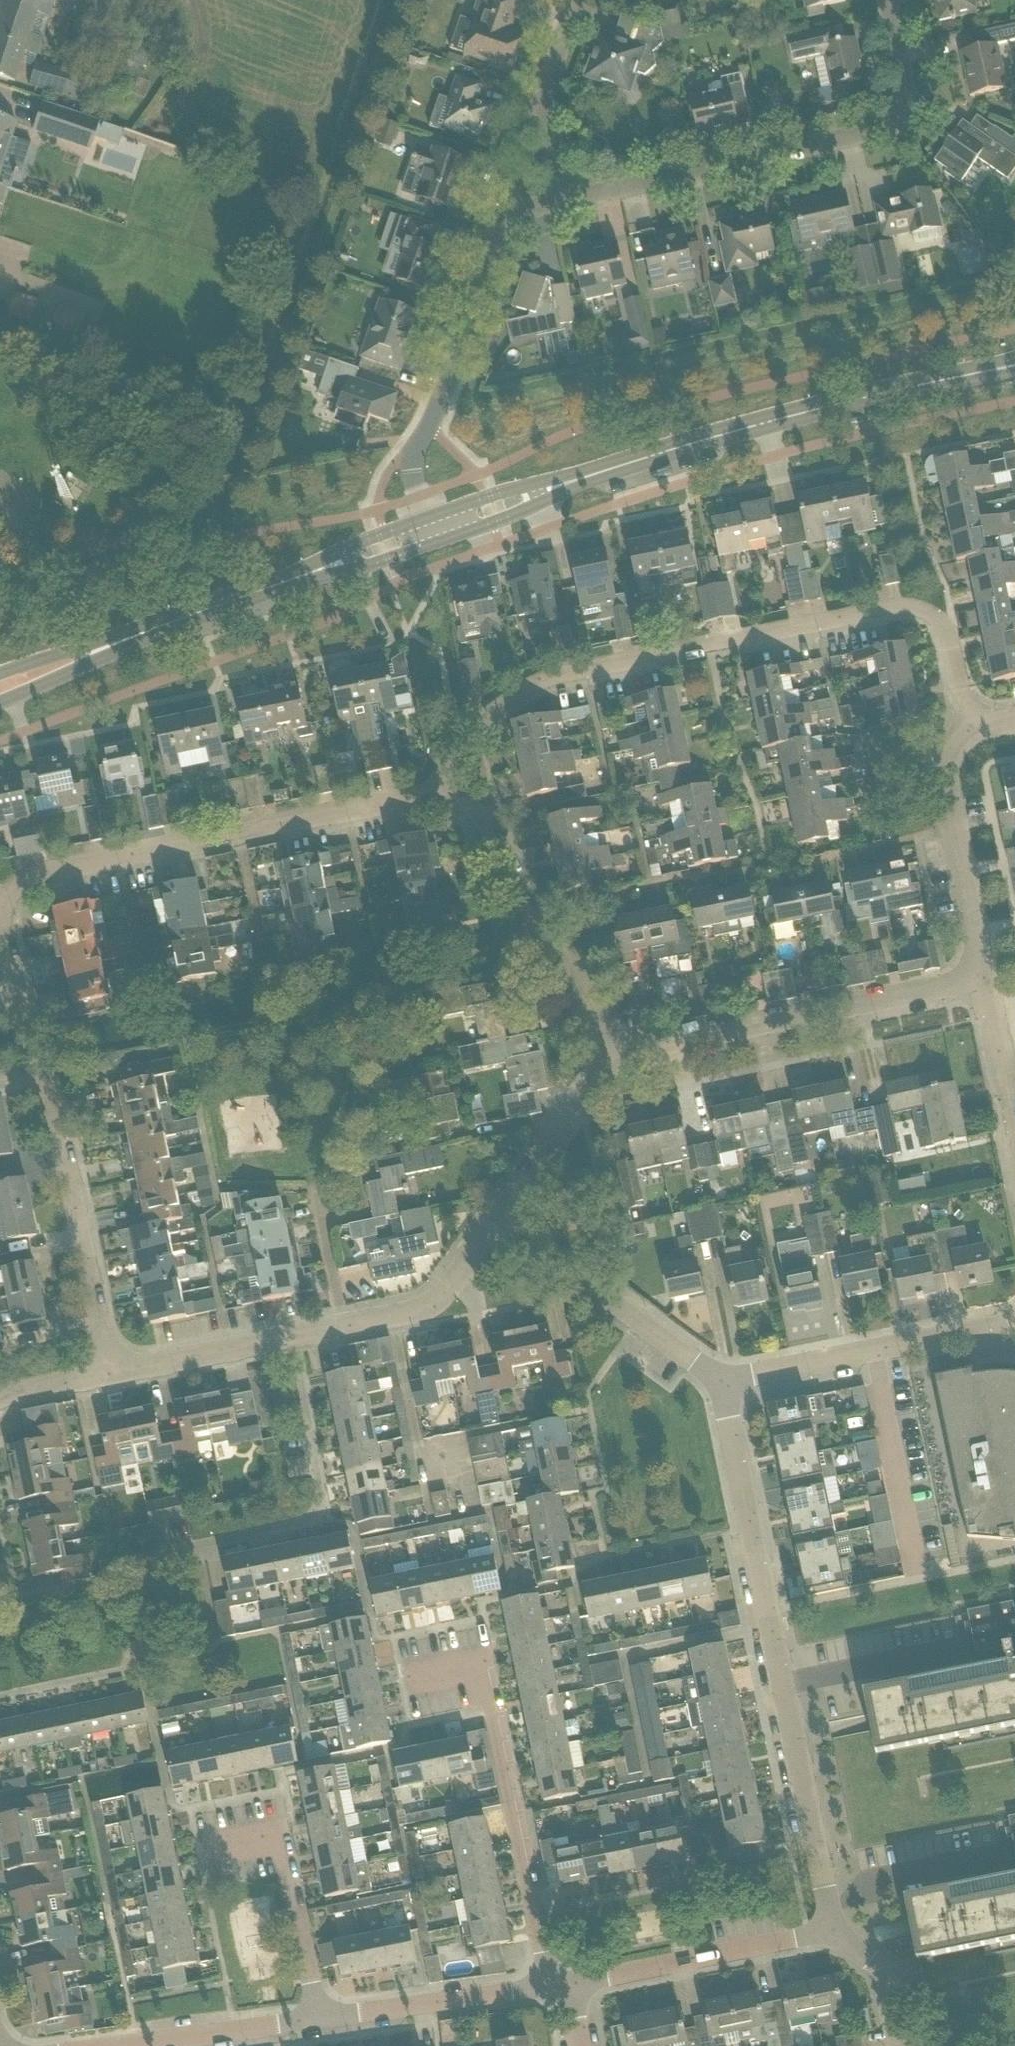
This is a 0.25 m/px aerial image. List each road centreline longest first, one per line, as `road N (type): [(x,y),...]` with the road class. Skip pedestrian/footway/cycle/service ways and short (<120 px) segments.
road 1 (residential): [(114,1376),(60,1122),(28,1031),(6,905),(37,875),(443,795)]
road 2 (residential): [(443,795),(452,747),(539,687),(908,608),(932,616),(946,635),(966,732)]
road 3 (residential): [(569,196),(875,141),(903,110),(905,78),(888,0)]
road 4 (tertiary): [(597,475),(768,422),(1002,369)]
road 5 (residential): [(548,1987),(482,1664),(402,1680)]
road 6 (residential): [(426,517),(414,468),(504,216),(569,196)]
road 7 (residential): [(619,1066),(990,986)]
road 8 (residential): [(619,1066),(475,810),(443,795)]
road 9 (residential): [(785,1683),(723,1381)]
road 10 (residential): [(723,1381),(1014,1321)]
road 11 (residential): [(114,1376),(394,1321)]
road 12 (residential): [(723,1381),(493,1223)]
road 13 (residential): [(572,1987),(834,1930)]
road 14 (residential): [(318,2017),(280,1837),(200,1854)]
road 15 (residential): [(990,986),(951,801),(966,732)]
road 16 (residential): [(318,2017),(548,1987)]
road 17 (residential): [(825,1890),(785,1683)]
road 18 (residential): [(112,2045),(318,2017)]
road 19 (tertiary): [(237,599),(436,541)]
road 20 (tertiary): [(426,517),(237,599)]
road 21 (residential): [(569,196),(541,104),(576,0)]
road 22 (residential): [(493,1223),(619,1066)]
road 23 (residential): [(825,1890),(1007,1854)]
road 24 (residential): [(785,1683),(965,1649)]
road 25 (tertiary): [(597,475),(426,517)]
road 26 (tertiary): [(436,541),(597,475)]
road 27 (residential): [(428,1490),(394,1321)]
road 28 (tertiary): [(95,654),(237,599)]
road 29 (residential): [(394,1321),(429,1310),(493,1223)]
road 30 (residential): [(901,2045),(882,1969),(834,1930)]

